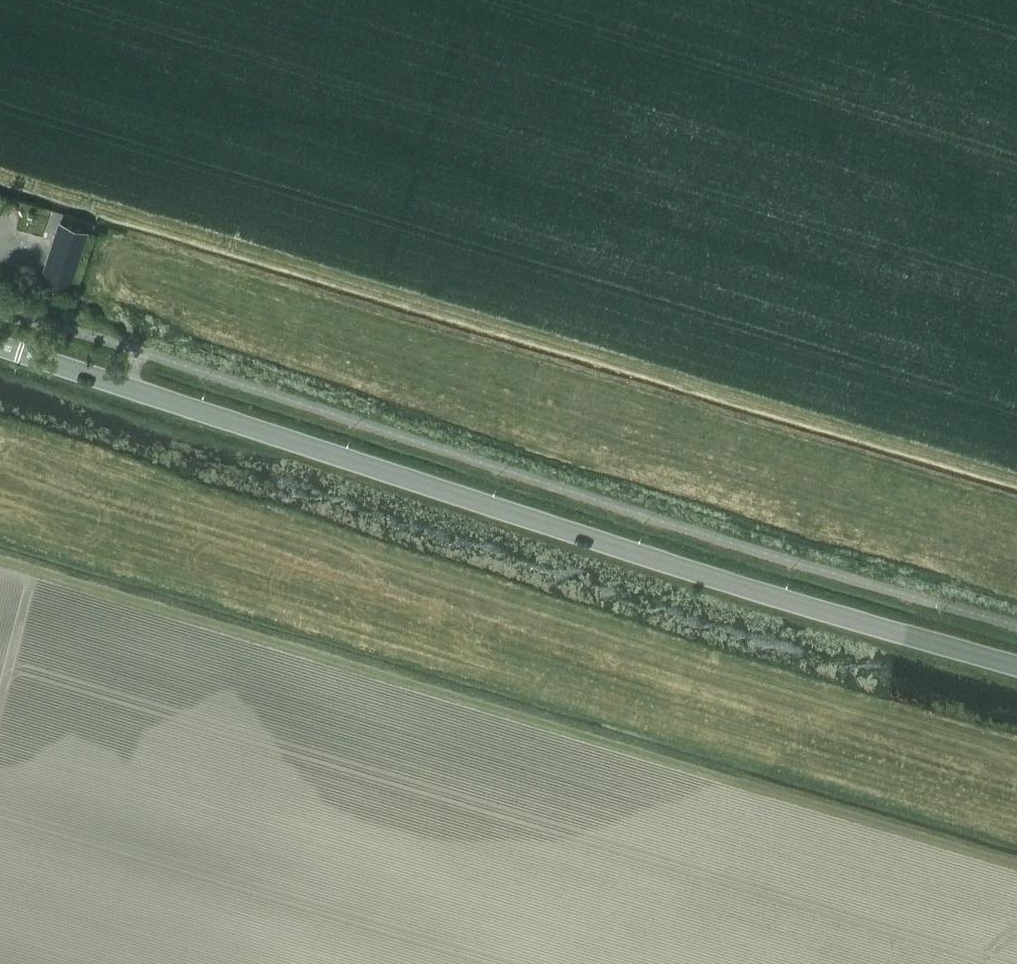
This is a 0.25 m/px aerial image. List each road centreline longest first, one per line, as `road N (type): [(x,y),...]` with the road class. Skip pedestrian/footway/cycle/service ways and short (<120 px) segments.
road 1 (tertiary): [(1016,665),(783,599),(0,346)]

